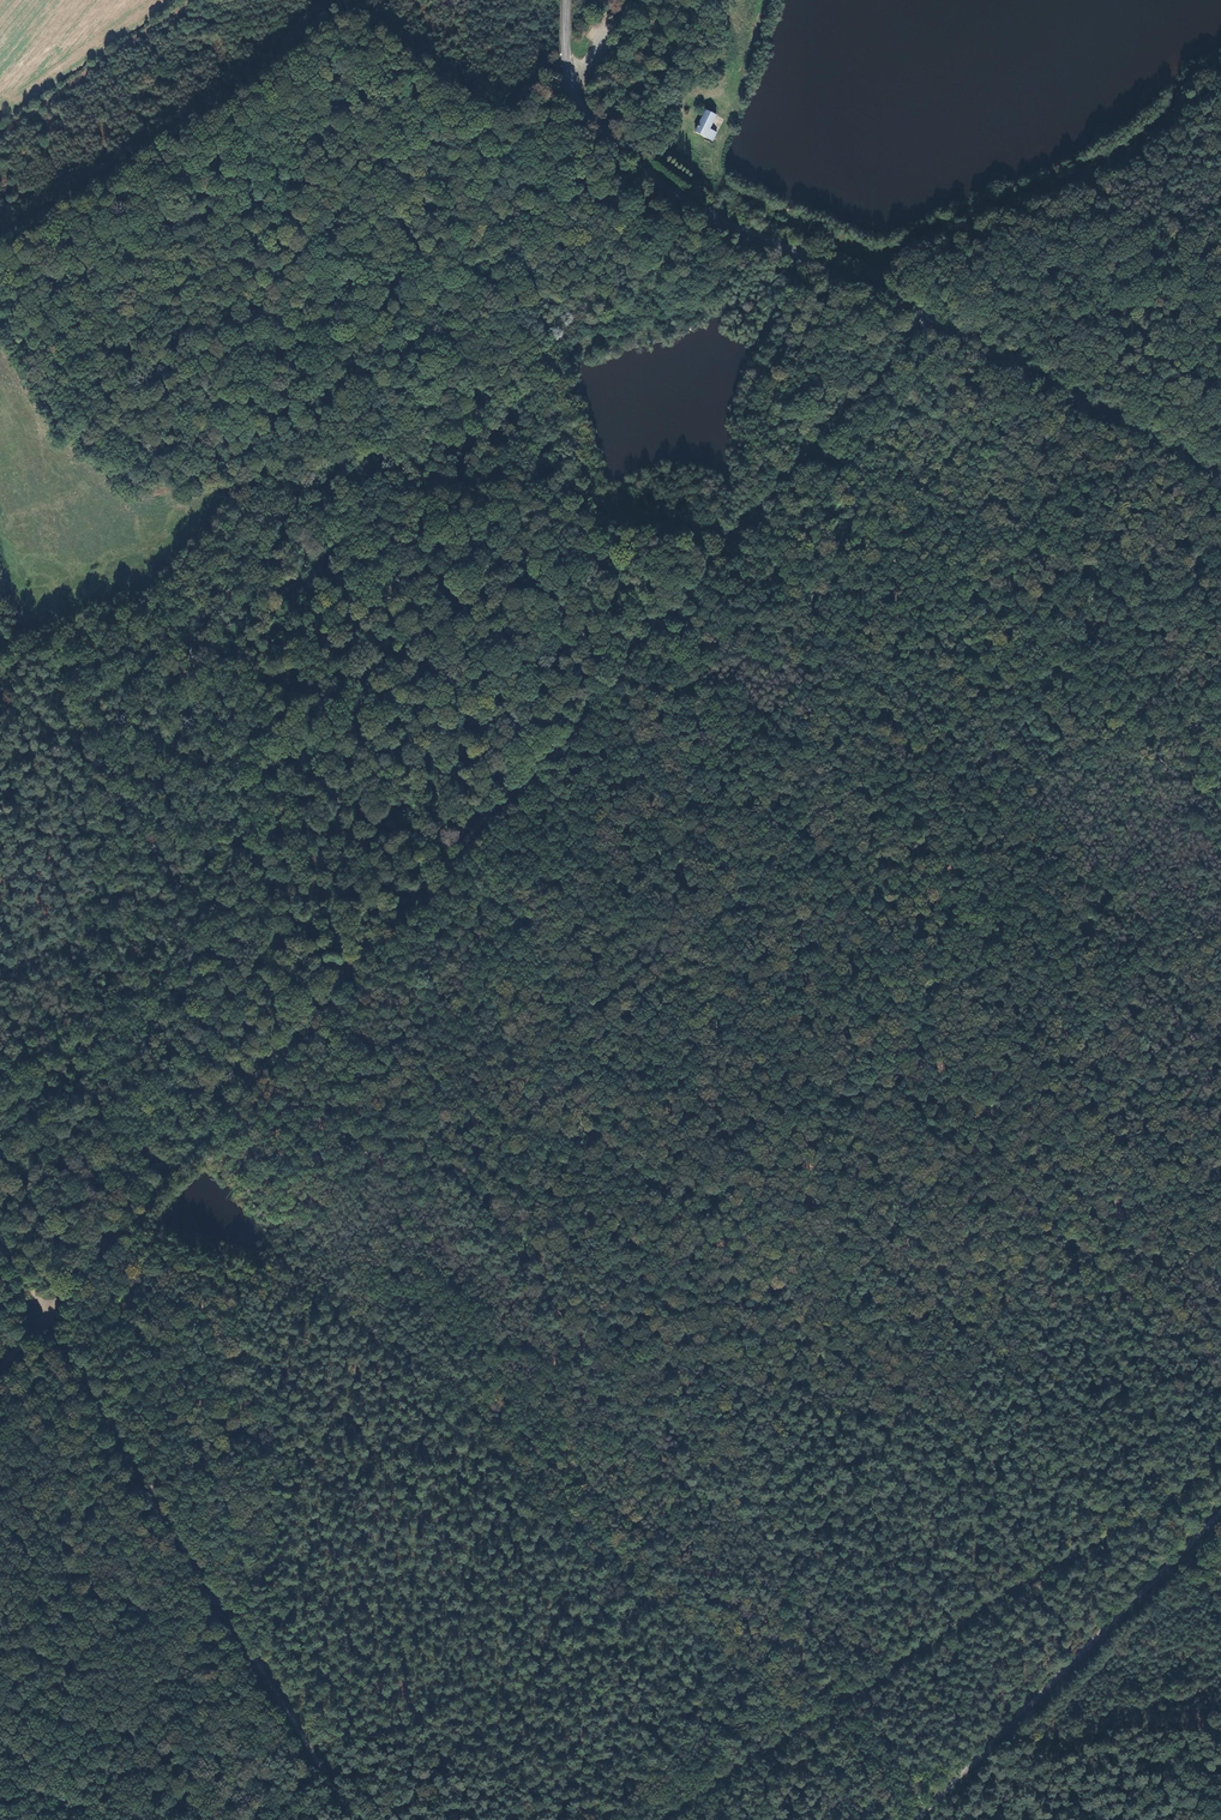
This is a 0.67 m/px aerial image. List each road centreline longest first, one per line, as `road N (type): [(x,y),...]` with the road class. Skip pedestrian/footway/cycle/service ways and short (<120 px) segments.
road 1 (tertiary): [(566,0),(575,95),(606,133),(682,198),(930,311),(1220,474)]
road 2 (track): [(46,1318),(351,1819)]
road 3 (track): [(1220,1511),(916,1819)]
road 4 (track): [(225,1122),(46,1318)]
road 5 (track): [(397,921),(225,1122)]
road 6 (track): [(552,747),(397,921)]
road 7 (track): [(664,625),(552,747)]

